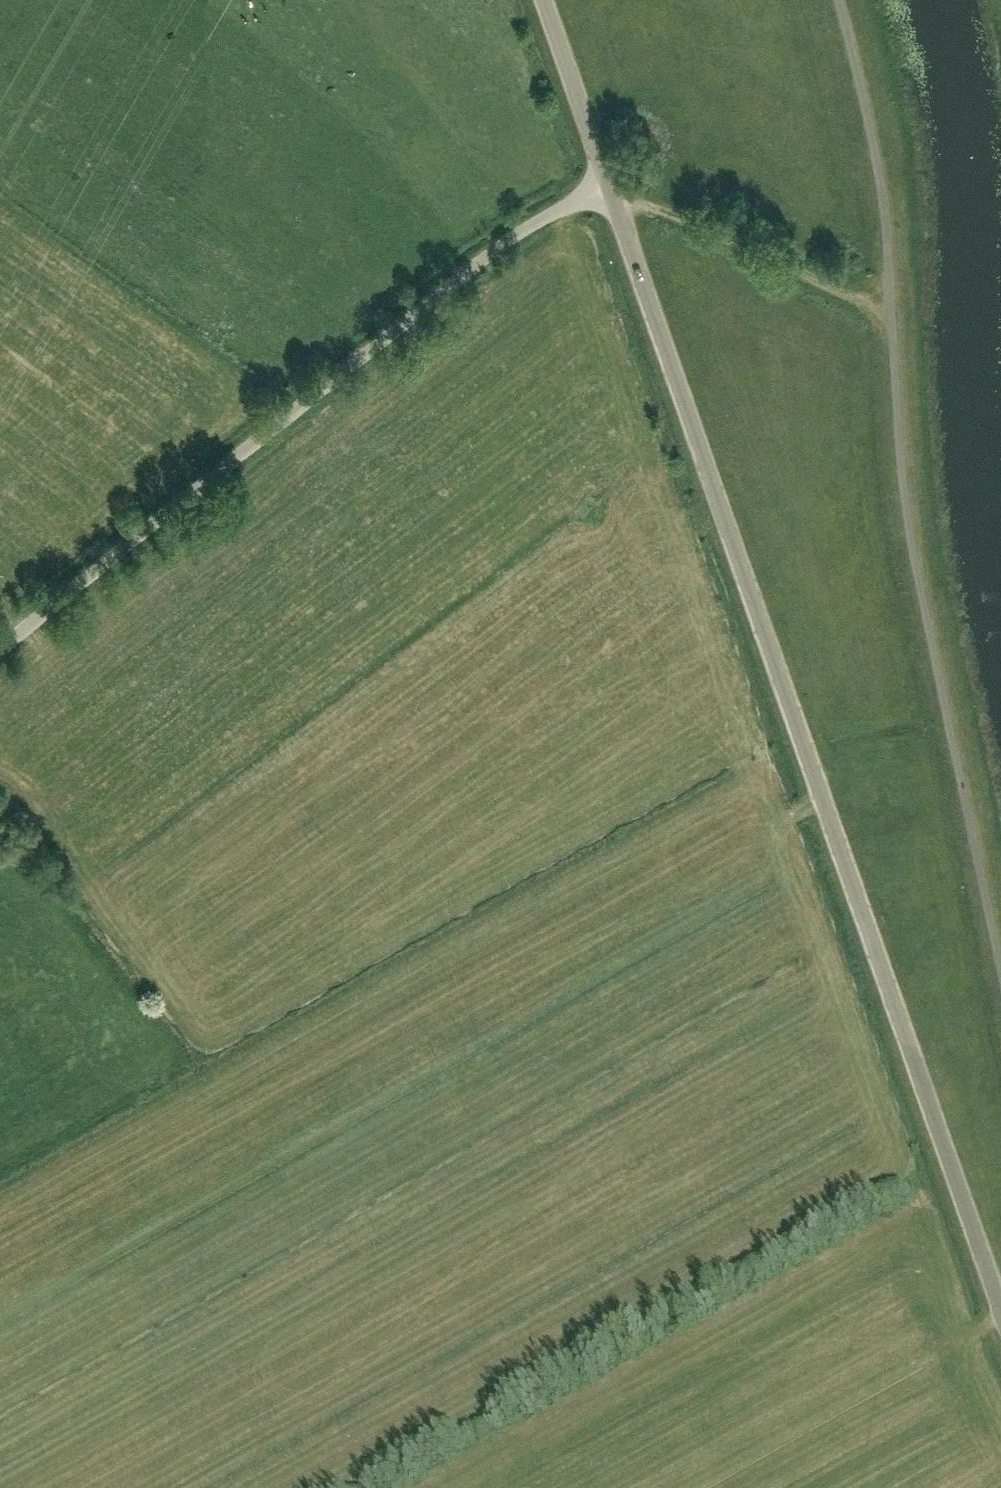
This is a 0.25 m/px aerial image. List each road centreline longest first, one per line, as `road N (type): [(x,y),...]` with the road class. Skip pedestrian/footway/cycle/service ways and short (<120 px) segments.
road 1 (unclassified): [(1000,1307),(863,887),(544,0)]
road 2 (track): [(890,305),(665,209),(610,196)]

